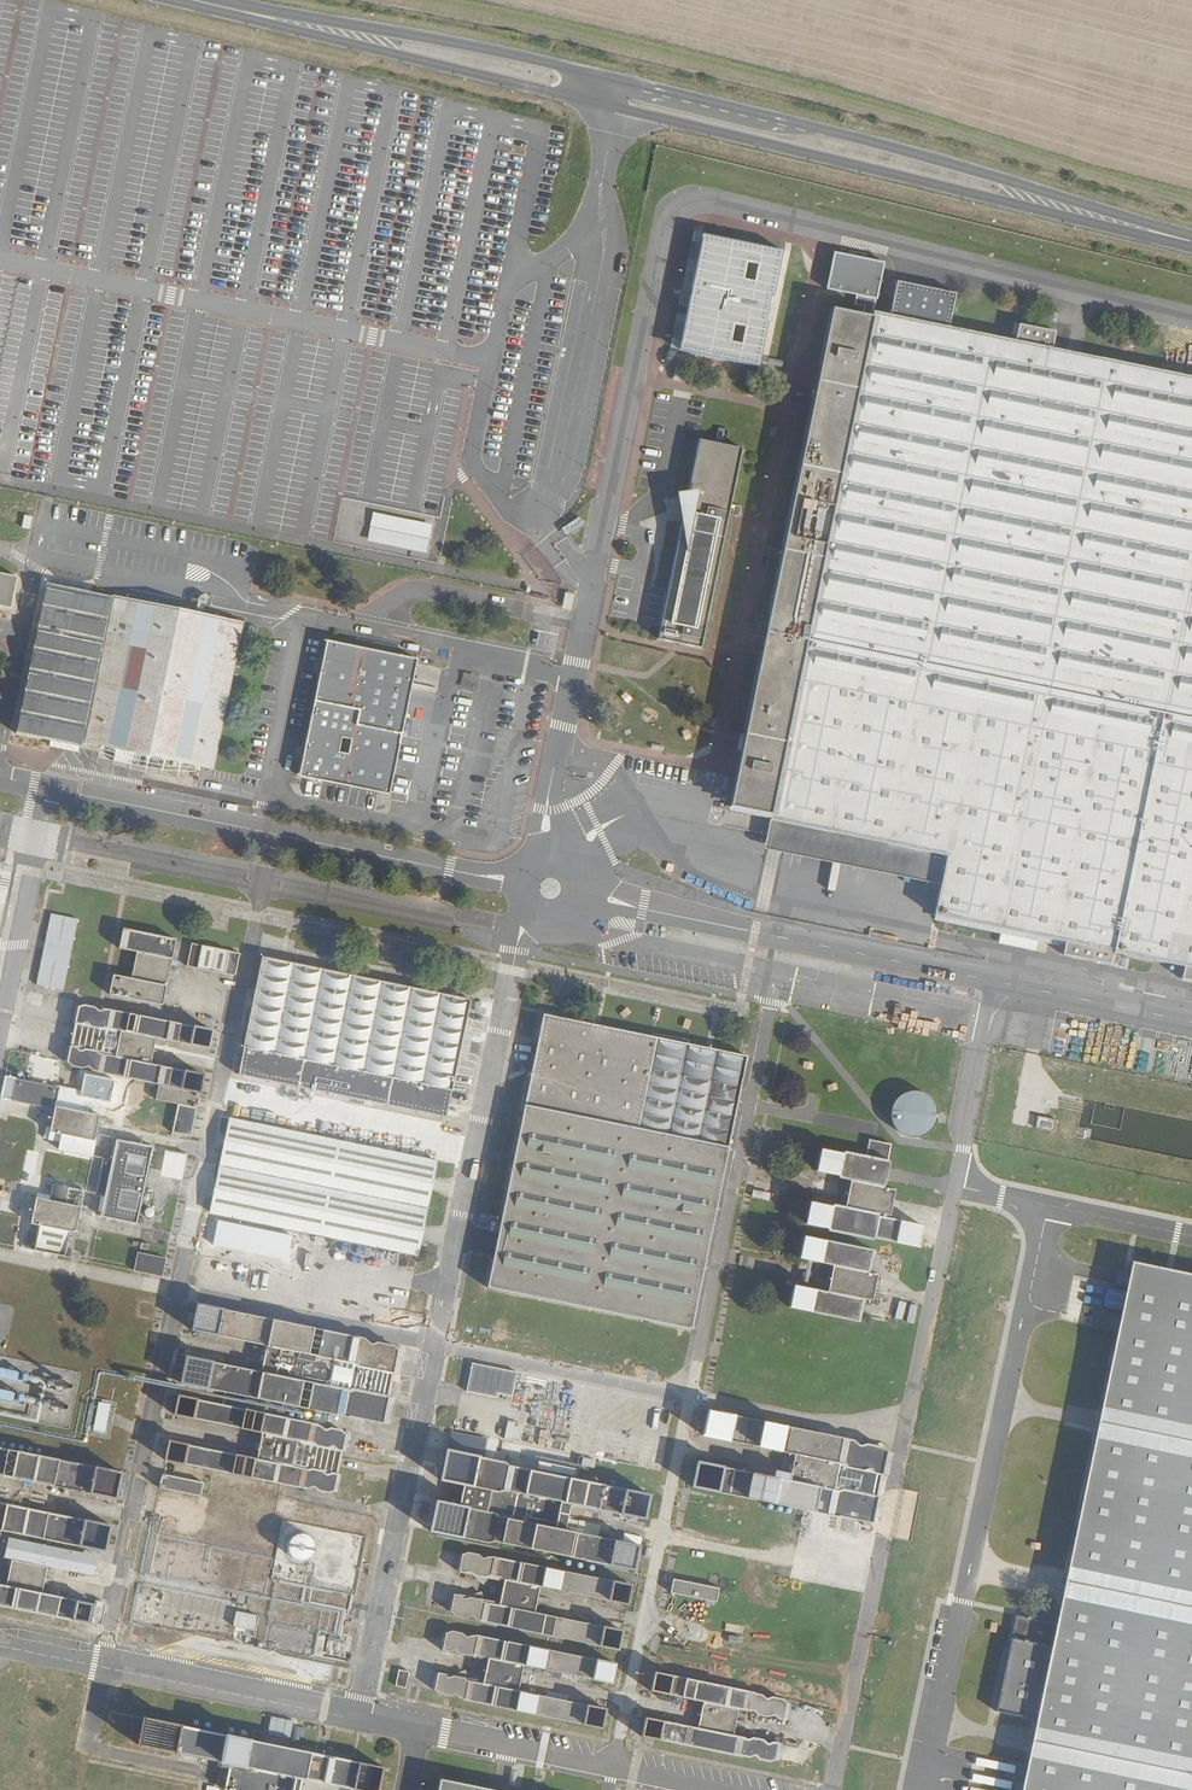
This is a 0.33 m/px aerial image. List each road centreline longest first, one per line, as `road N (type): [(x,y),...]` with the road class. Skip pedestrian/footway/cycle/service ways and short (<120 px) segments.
road 1 (primary): [(191,0),(1190,242)]
road 2 (primary): [(1190,242),(1006,176),(626,82),(195,0)]

